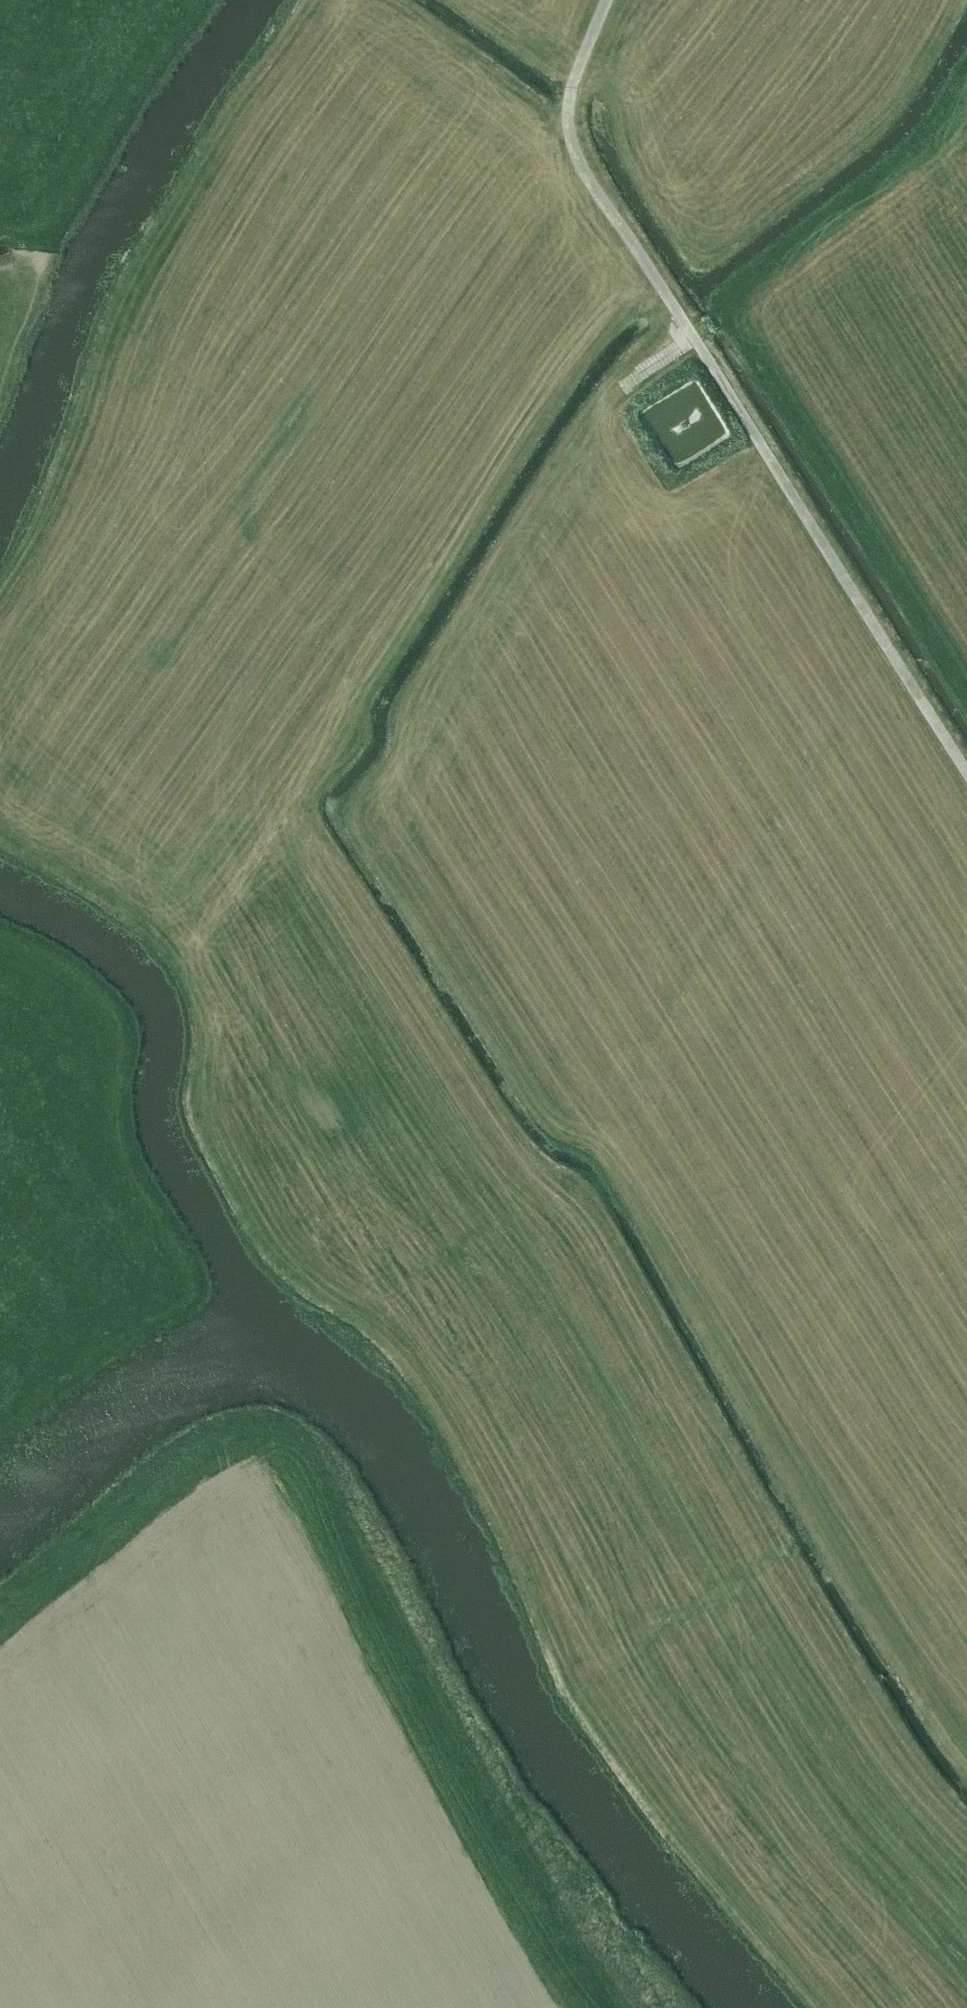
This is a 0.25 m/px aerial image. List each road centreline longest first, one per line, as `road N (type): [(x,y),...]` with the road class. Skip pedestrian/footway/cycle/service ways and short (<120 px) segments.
road 1 (track): [(609,0),(568,98),(571,143),(583,169),(966,774)]

